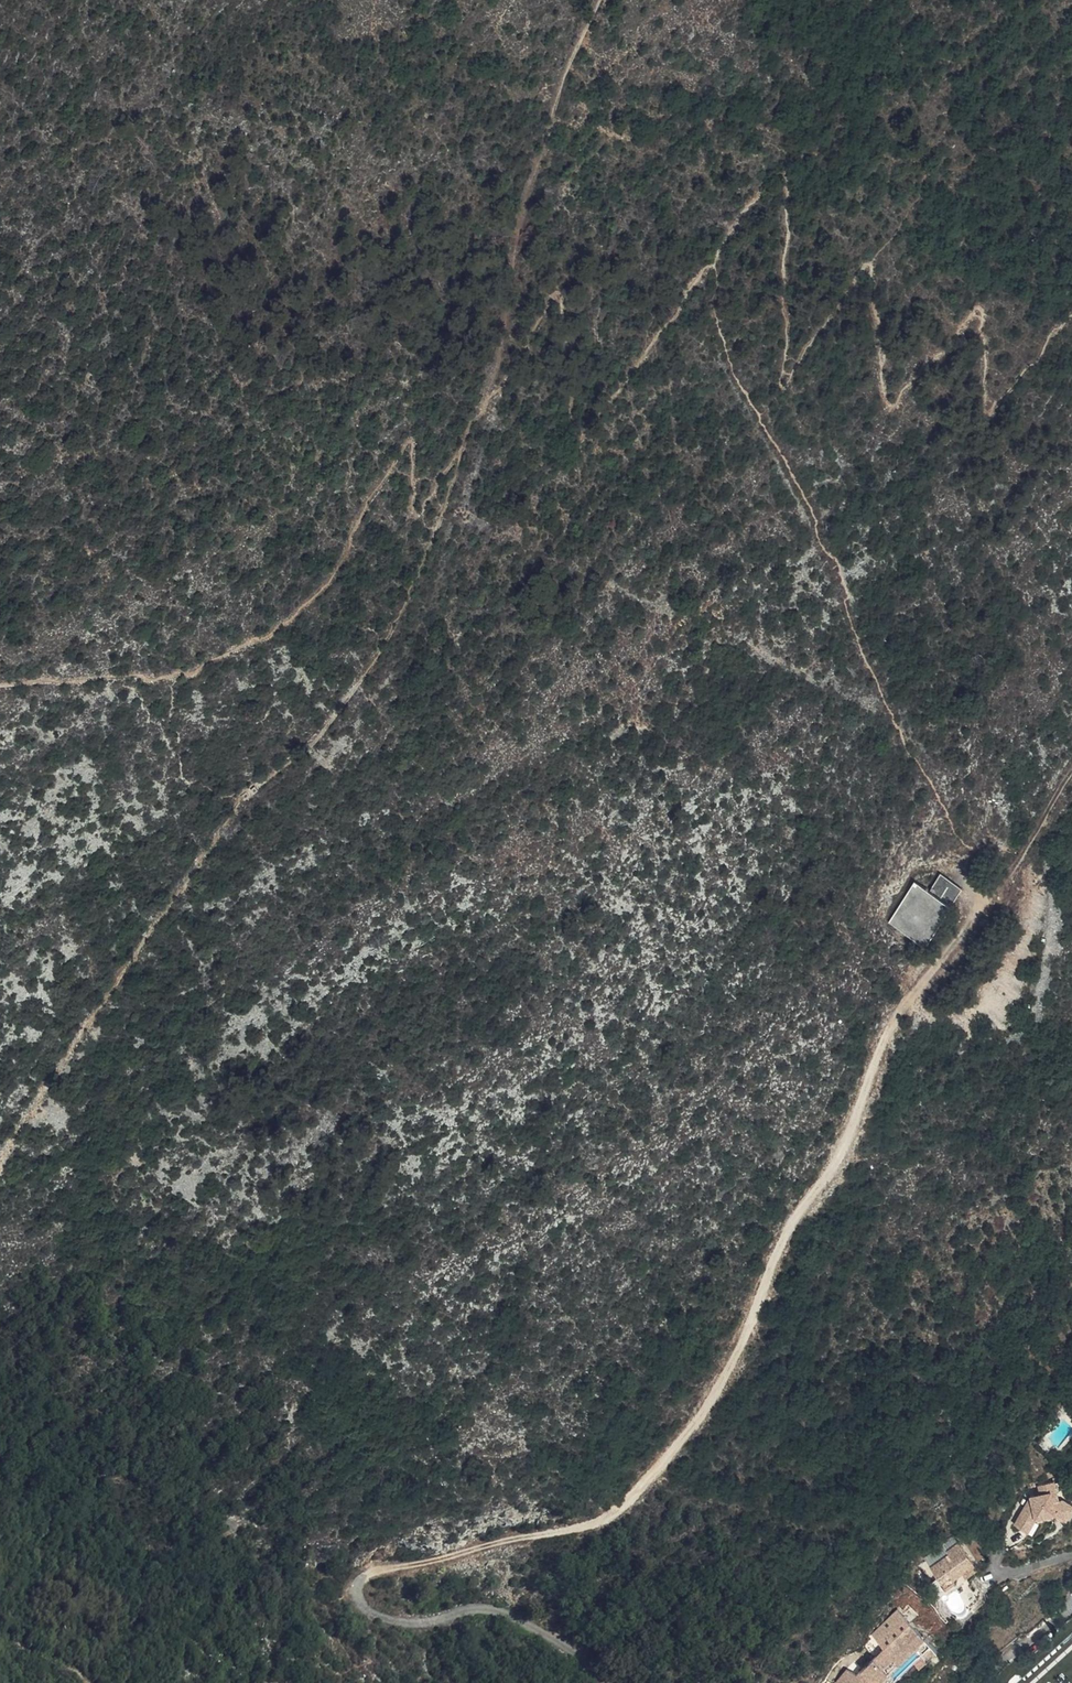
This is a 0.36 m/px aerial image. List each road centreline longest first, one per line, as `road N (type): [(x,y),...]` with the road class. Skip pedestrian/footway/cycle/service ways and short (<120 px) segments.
road 1 (track): [(1003,890),(883,1046),(849,1138),(781,1246),(720,1388),(623,1510),(577,1528),(361,1577),(358,1597),(377,1617),(428,1622),(492,1607),(545,1632),(607,1682)]

